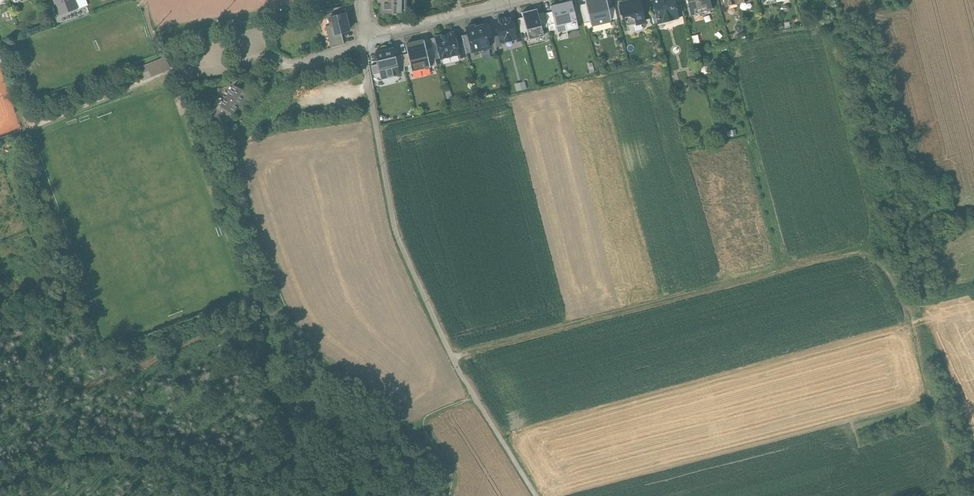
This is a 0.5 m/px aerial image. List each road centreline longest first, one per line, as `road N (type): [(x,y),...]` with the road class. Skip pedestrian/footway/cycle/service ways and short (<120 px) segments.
road 1 (residential): [(526,0),(365,38)]

